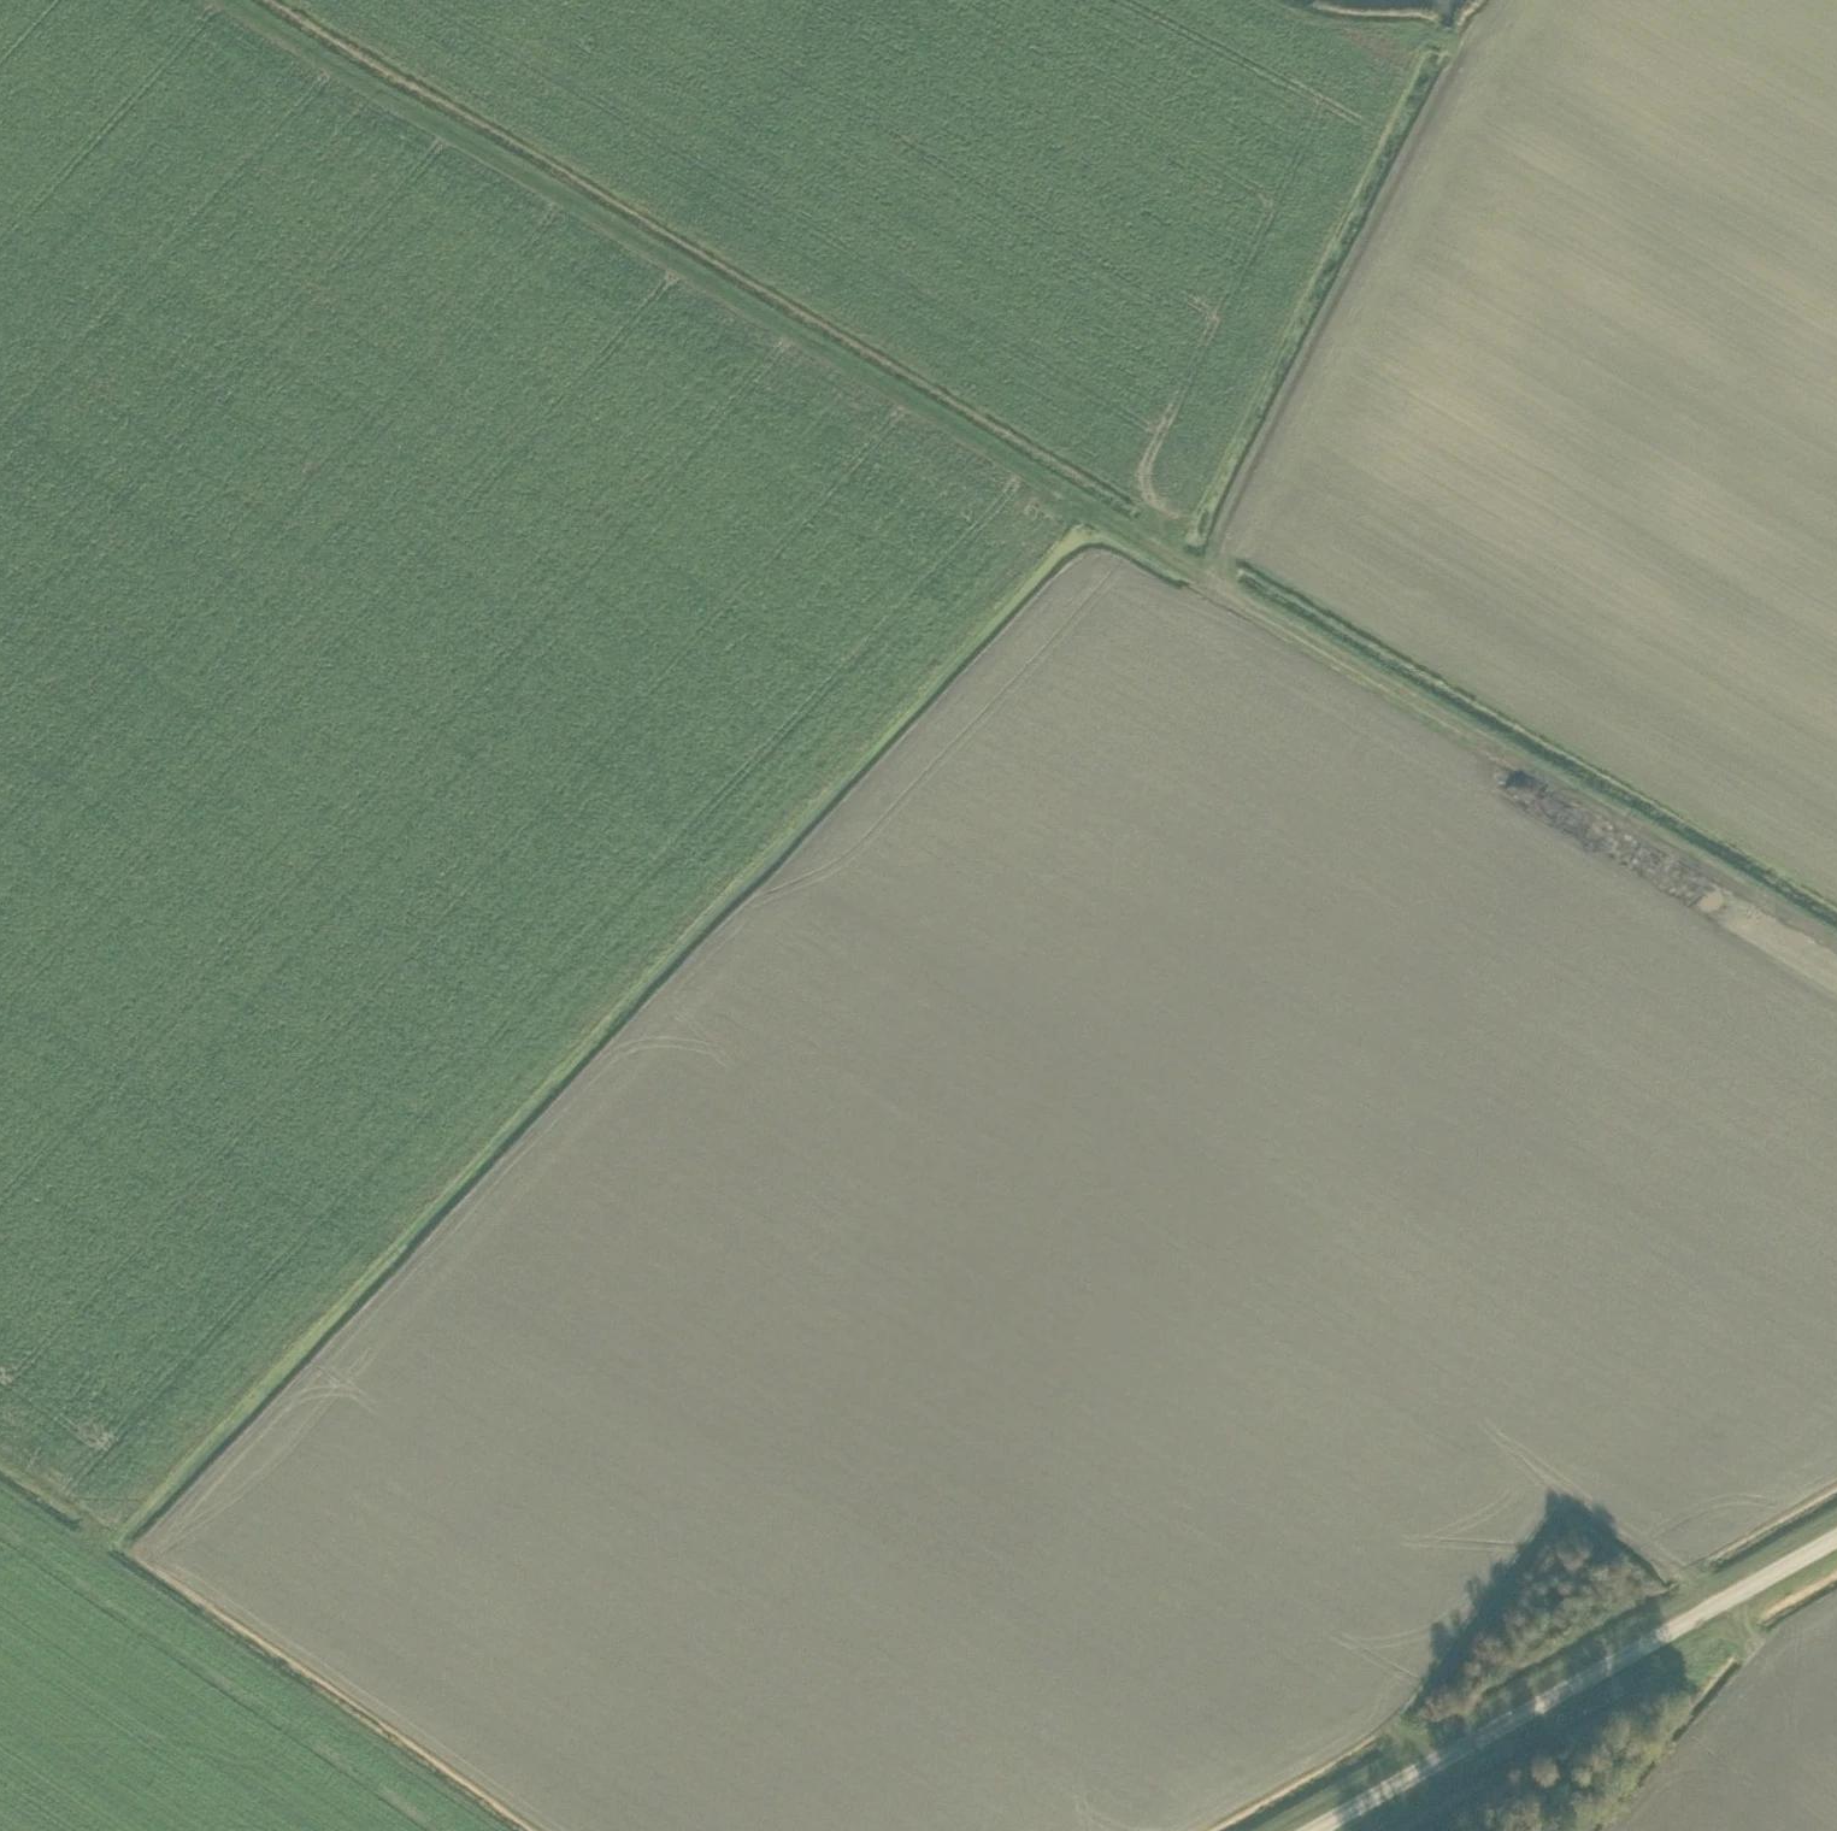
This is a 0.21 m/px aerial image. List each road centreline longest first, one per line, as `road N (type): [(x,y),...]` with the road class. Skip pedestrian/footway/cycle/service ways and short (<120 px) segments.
road 1 (unclassified): [(1309,1830),(1836,1535)]

